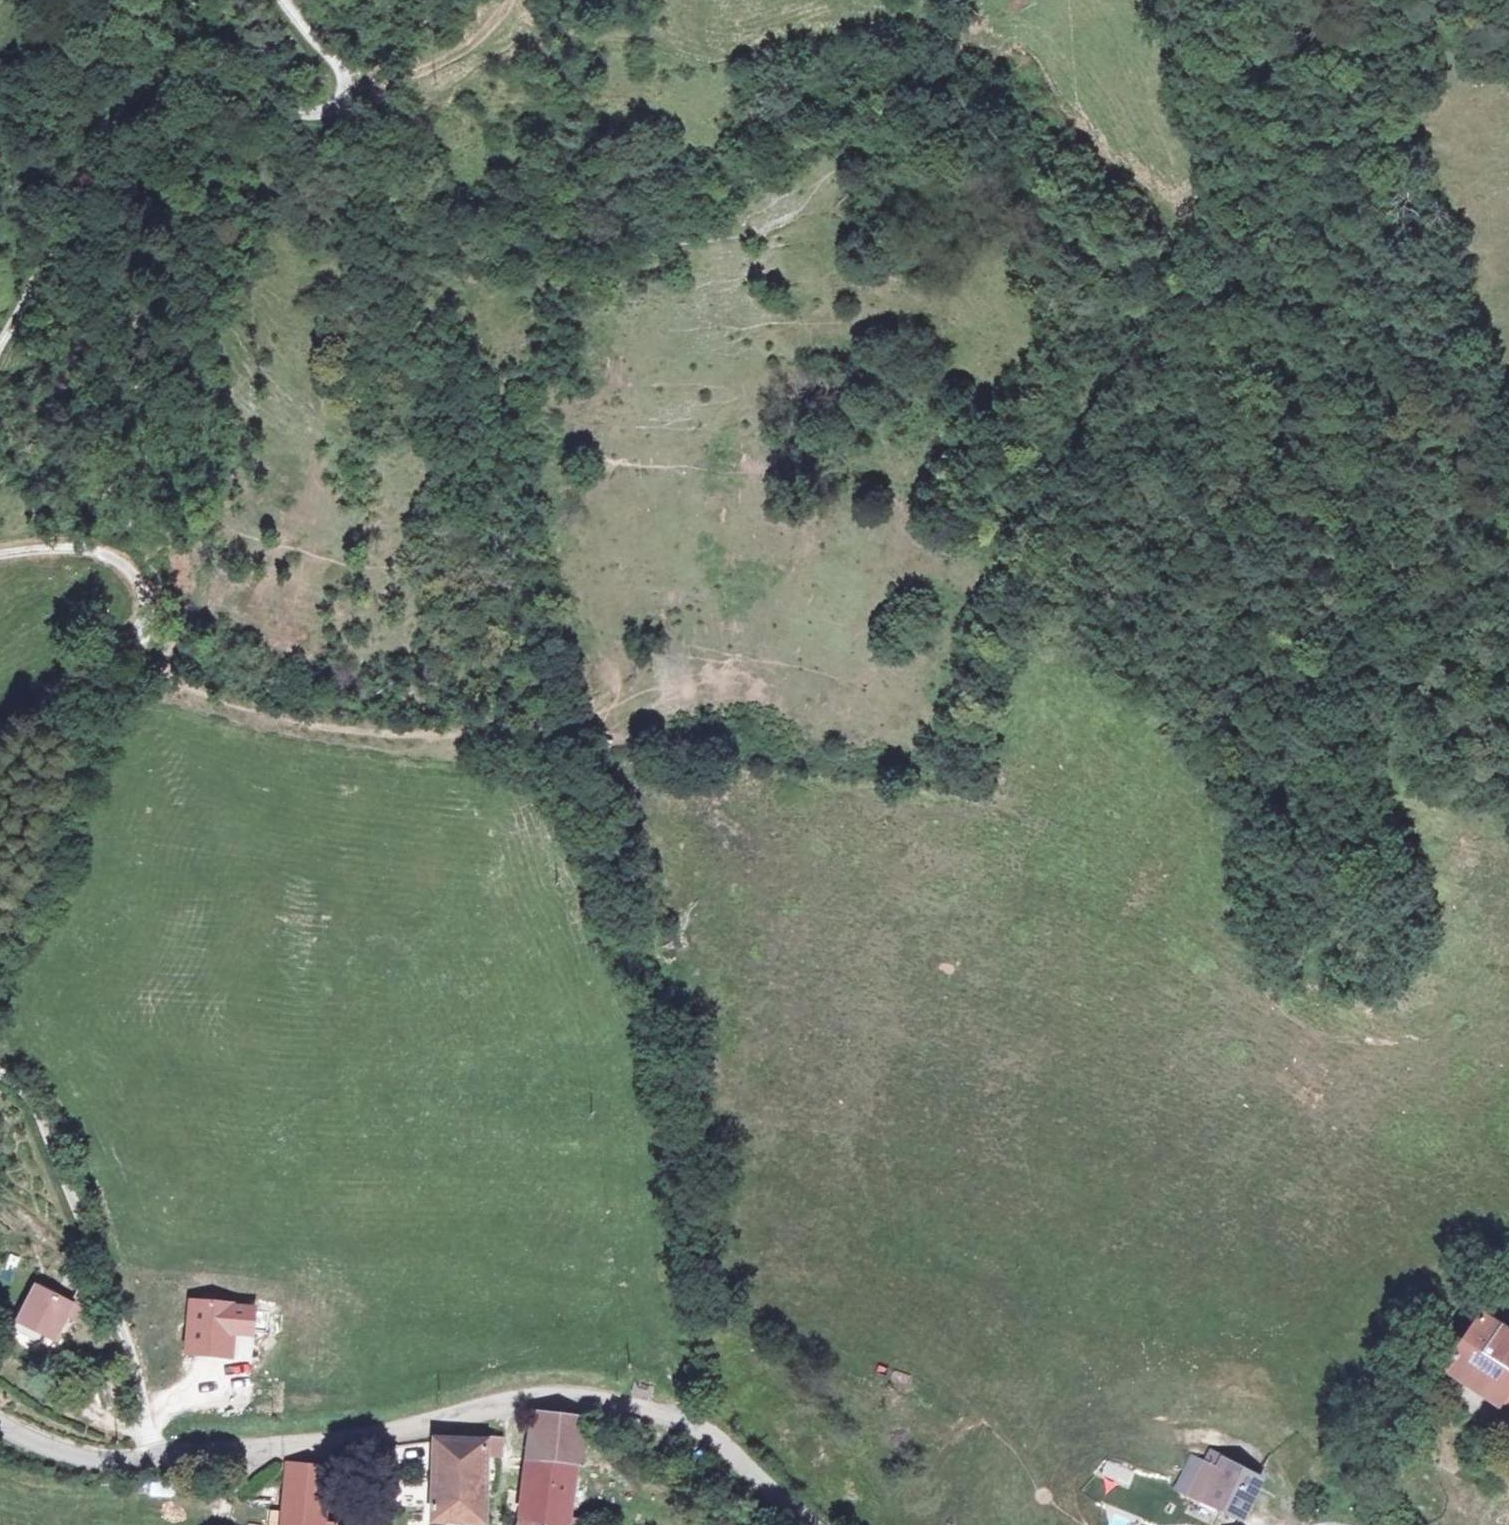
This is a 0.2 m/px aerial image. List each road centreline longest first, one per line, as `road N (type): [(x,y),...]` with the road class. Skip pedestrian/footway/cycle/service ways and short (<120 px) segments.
road 1 (unclassified): [(806,1524),(704,1432),(650,1409),(590,1397),(517,1401),(249,1452),(150,1458),(84,1458),(0,1426)]
road 2 (track): [(279,0),(337,68),(339,95),(323,109),(277,112),(204,64),(159,63),(92,132),(68,174),(35,275),(0,337)]
road 3 (track): [(0,1075),(25,1096),(102,1270),(150,1458)]
road 4 (track): [(0,553),(95,553),(137,582),(146,608),(132,638),(49,679),(0,724)]

